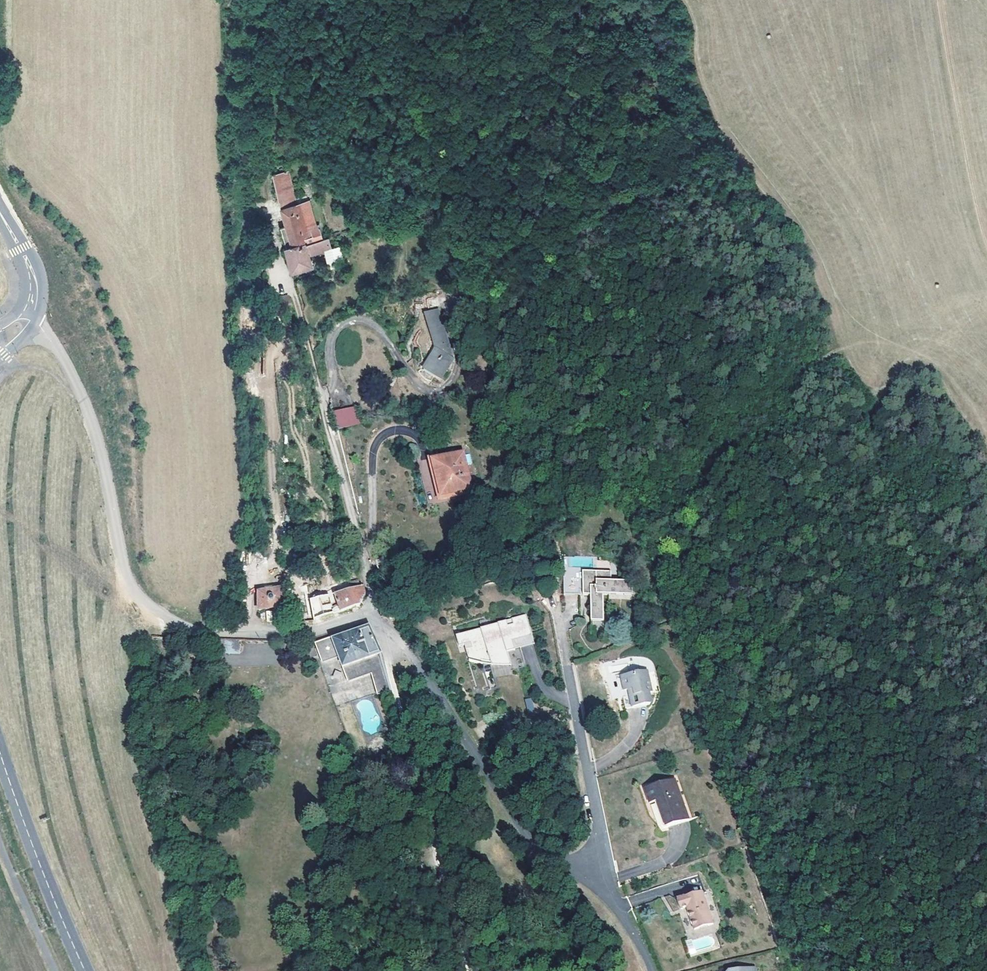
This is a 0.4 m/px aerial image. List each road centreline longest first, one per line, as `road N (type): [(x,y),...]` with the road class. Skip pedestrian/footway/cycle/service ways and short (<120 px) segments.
road 1 (residential): [(33,309),(90,416),(134,592),(196,630),(294,632),(378,616),(540,850),(603,892),(651,970)]
road 2 (secondary): [(0,753),(85,970)]
road 3 (track): [(945,0),(986,209)]

